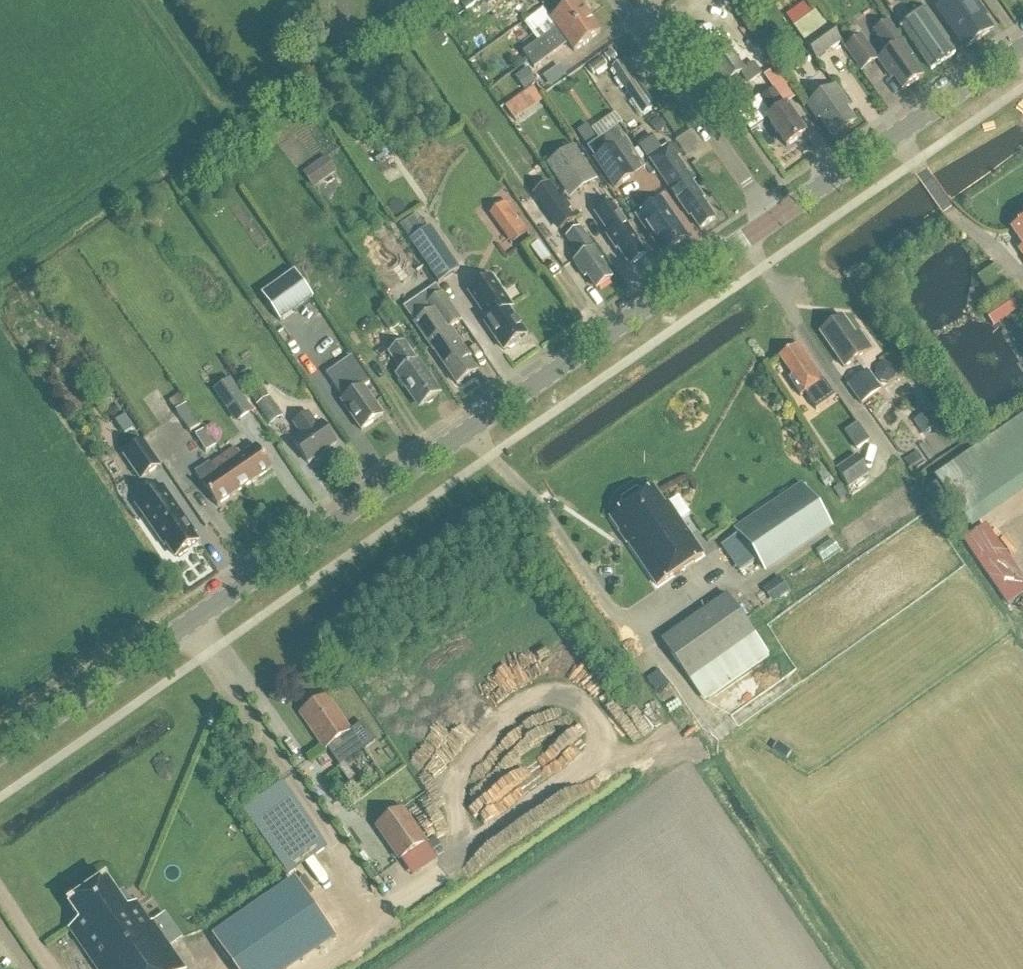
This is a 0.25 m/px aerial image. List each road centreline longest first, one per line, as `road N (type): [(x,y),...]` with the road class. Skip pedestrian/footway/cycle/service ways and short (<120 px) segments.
road 1 (tertiary): [(0,755),(773,220)]
road 2 (tertiary): [(773,220),(1022,47)]
road 3 (residential): [(773,220),(617,0)]

